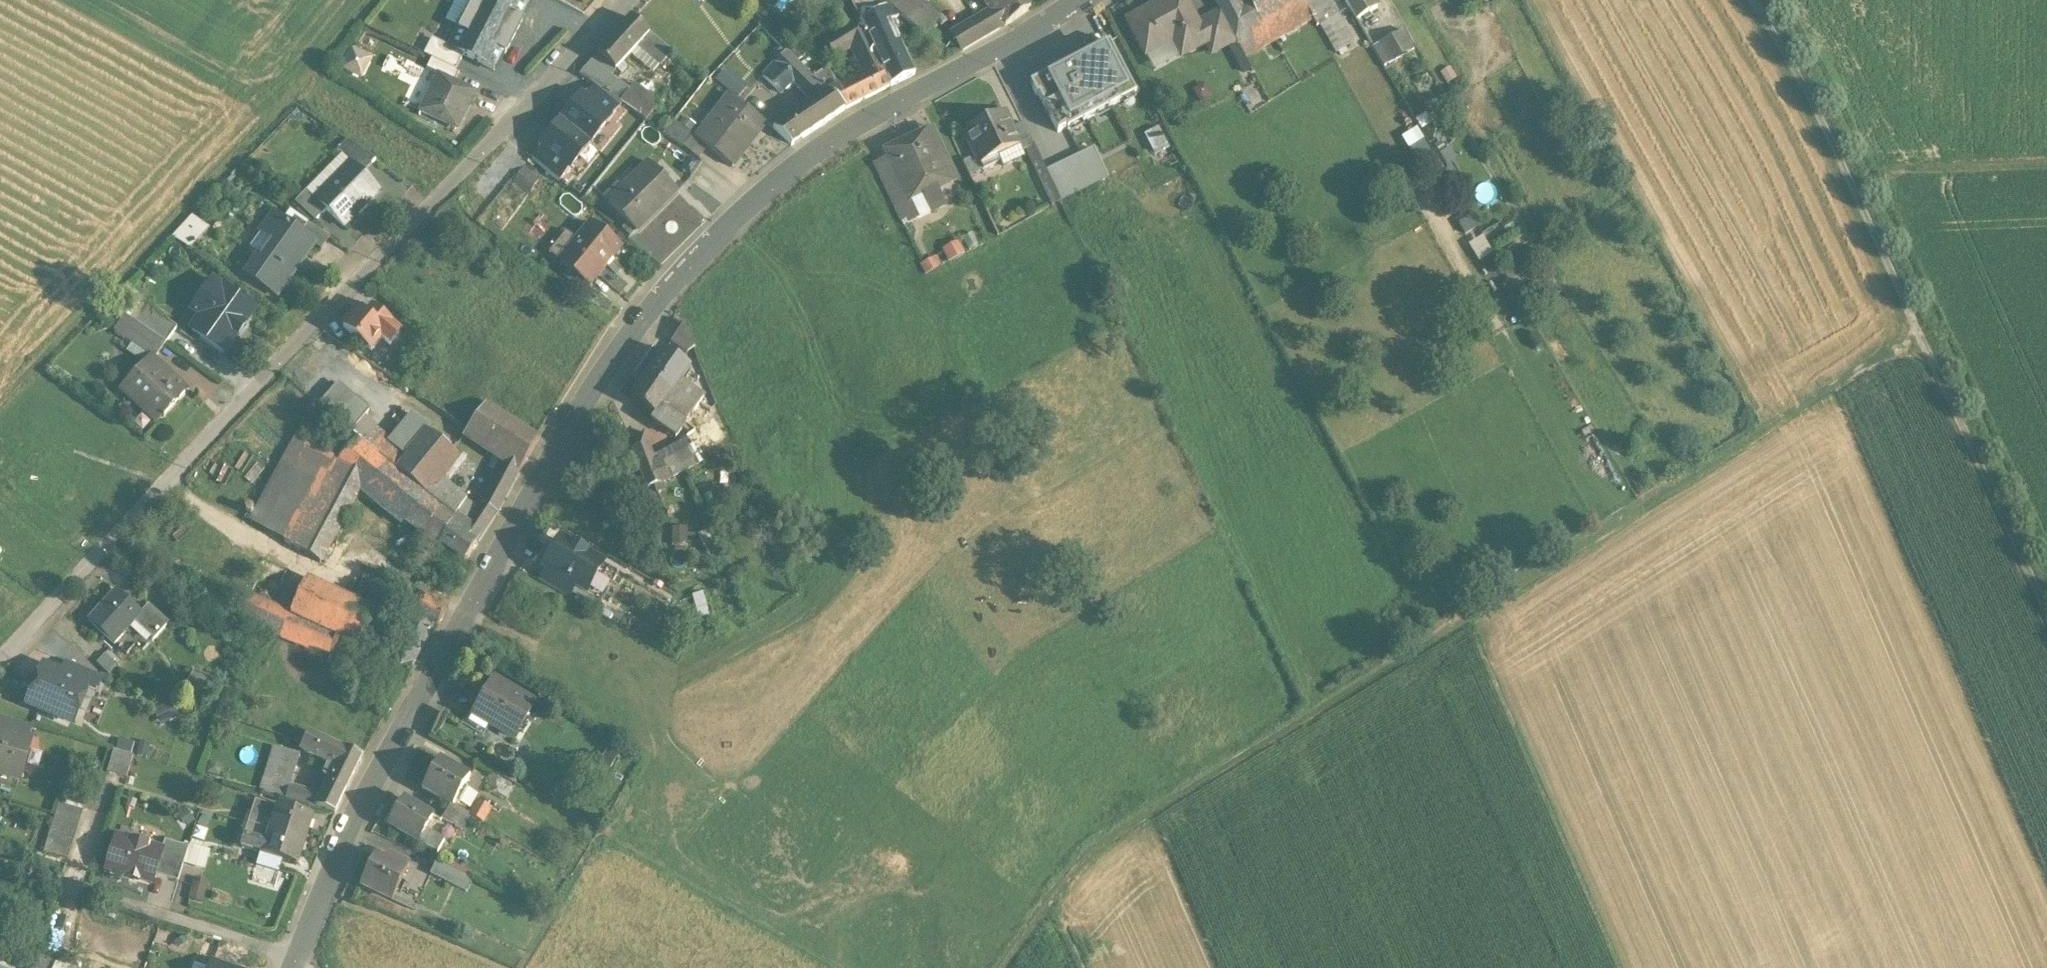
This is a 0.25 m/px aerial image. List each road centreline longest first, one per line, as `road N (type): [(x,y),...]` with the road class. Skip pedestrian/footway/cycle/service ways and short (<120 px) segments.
road 1 (residential): [(294,967),(367,796),(520,511),(563,431),(644,314),(812,150),(1077,0)]
road 2 (track): [(1927,339),(1712,461),(1113,831),(1063,877),(999,967)]
road 3 (residential): [(0,662),(626,0)]
road 4 (track): [(1753,0),(1819,111),(2046,594)]
road 5 (track): [(0,401),(287,107),(374,0)]

